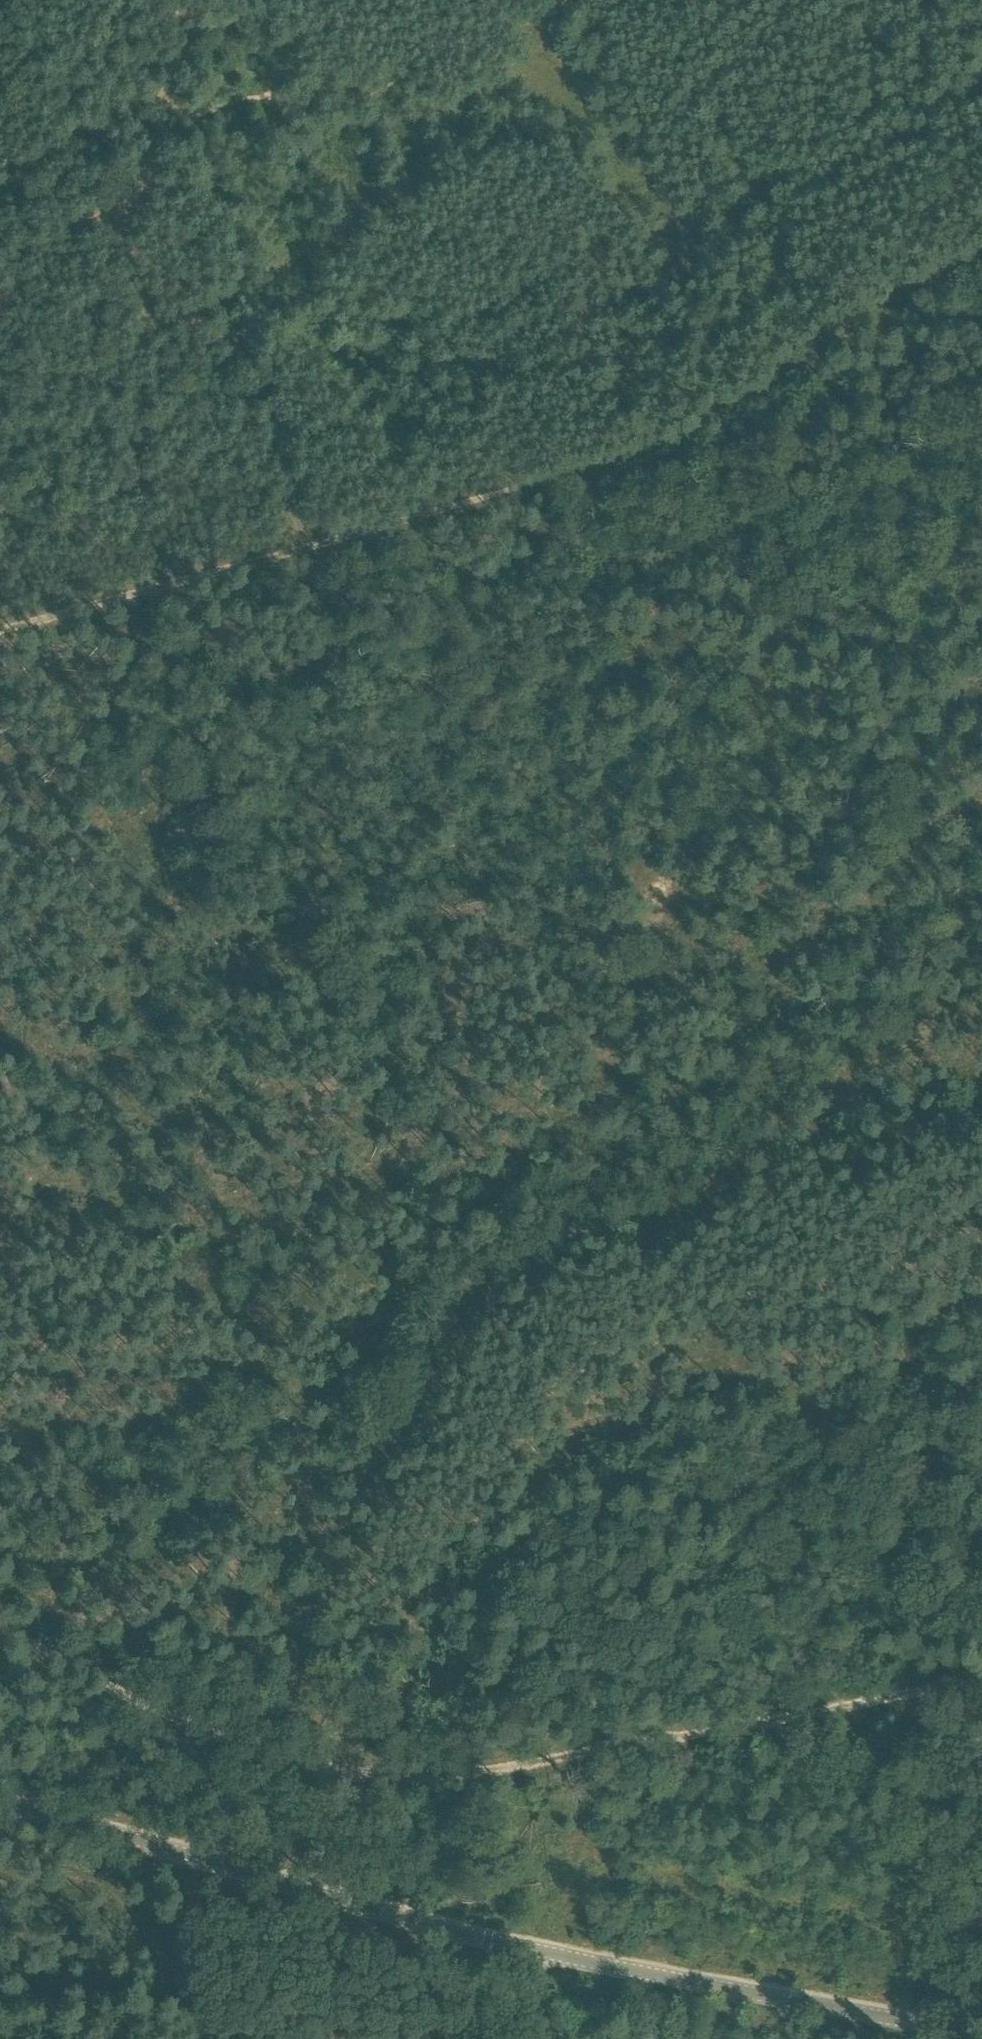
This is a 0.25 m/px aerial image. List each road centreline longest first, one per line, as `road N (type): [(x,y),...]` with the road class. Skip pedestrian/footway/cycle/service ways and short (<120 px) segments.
road 1 (track): [(981,251),(829,338),(695,430),(625,457),(0,630)]
road 2 (track): [(0,1624),(188,1722),(292,1761),(384,1776),(468,1774),(981,1678)]
road 3 (tertiary): [(981,2036),(567,1961),(0,1800)]
road 4 (track): [(0,1244),(22,1209),(39,1143),(0,1049)]

